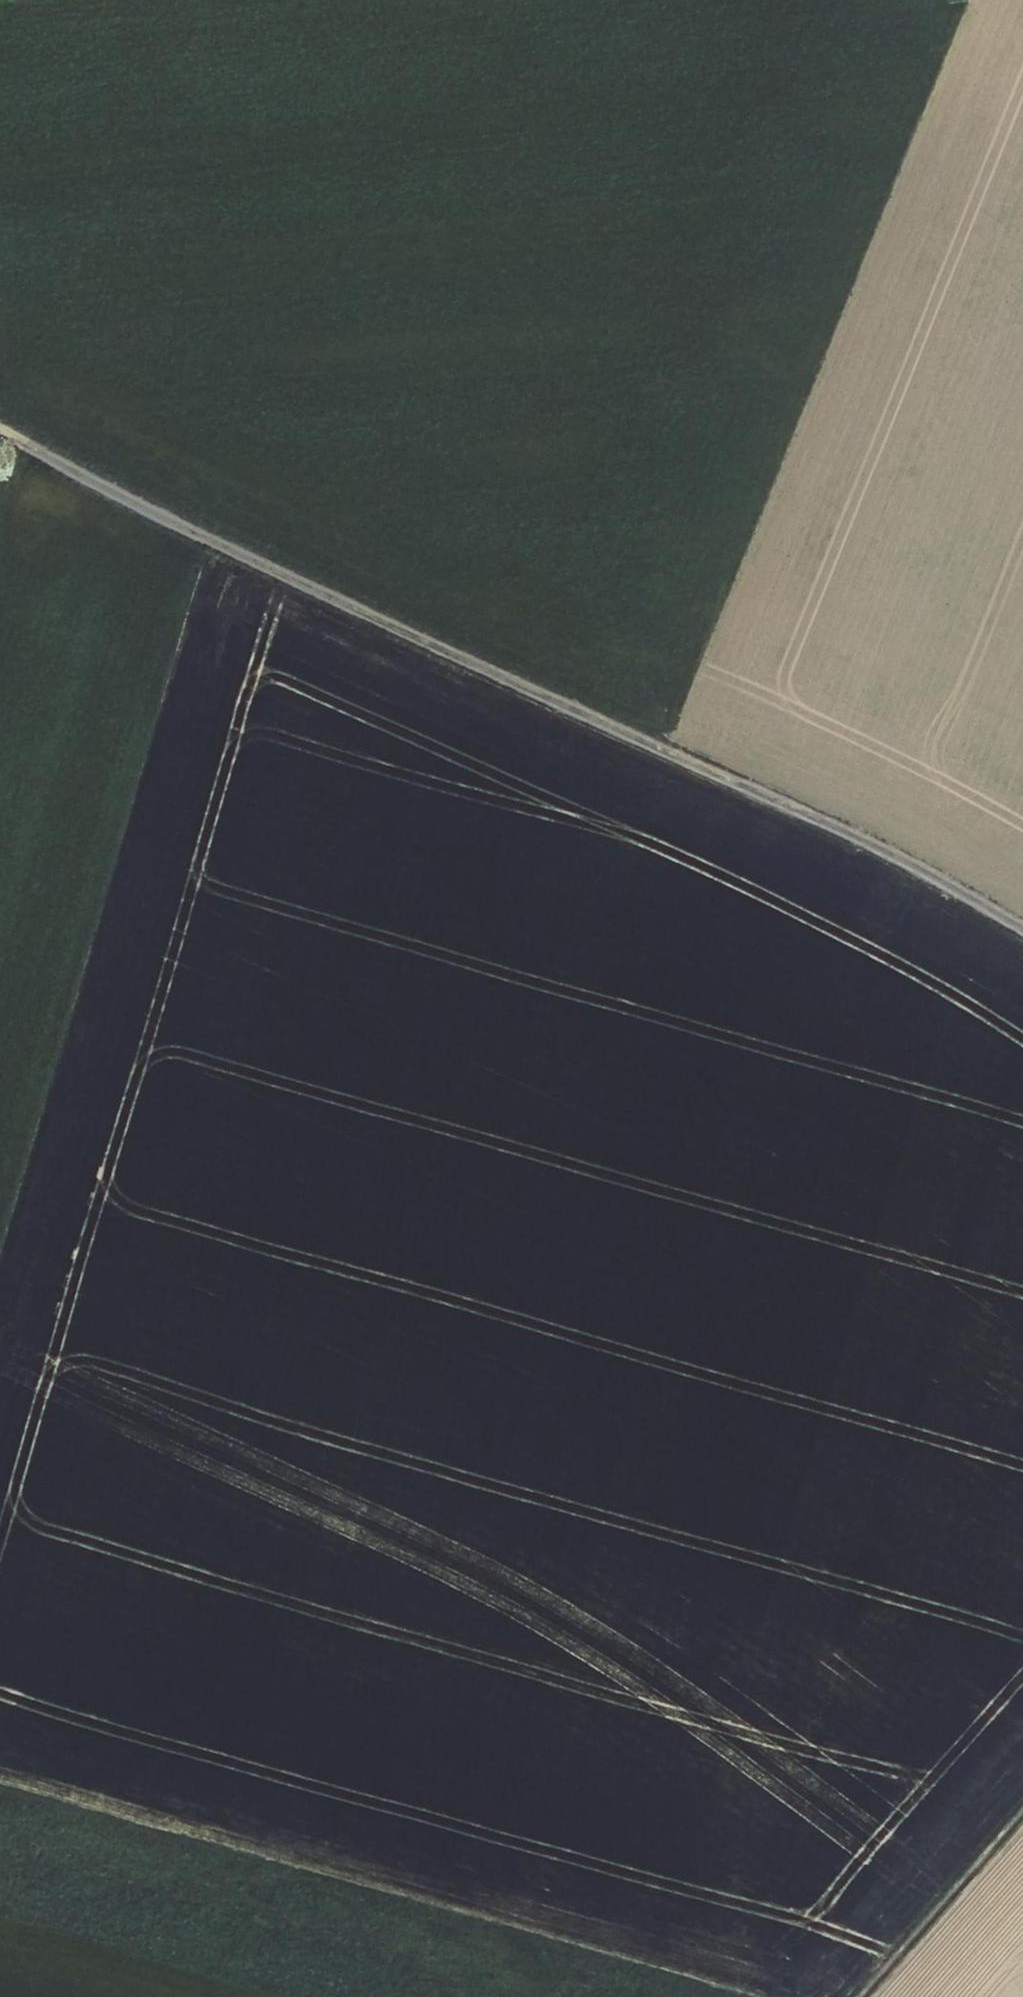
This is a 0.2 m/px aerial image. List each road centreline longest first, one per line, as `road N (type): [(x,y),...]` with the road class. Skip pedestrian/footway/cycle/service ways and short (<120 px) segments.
road 1 (track): [(0,428),(134,503),(852,841),(1022,946)]
road 2 (track): [(862,1996),(1022,1815)]

